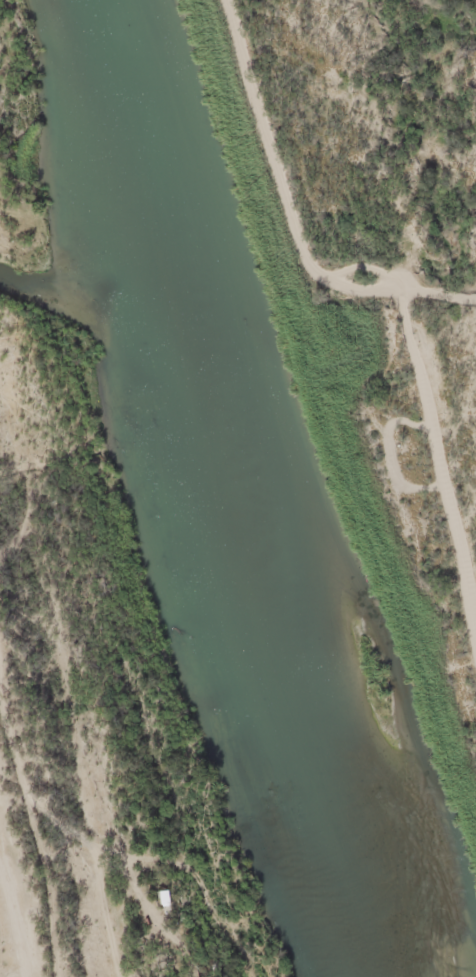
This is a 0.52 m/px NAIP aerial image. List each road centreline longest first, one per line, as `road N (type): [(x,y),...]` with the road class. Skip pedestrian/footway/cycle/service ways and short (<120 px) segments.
road 1 (residential): [(354,0),(475,287)]

